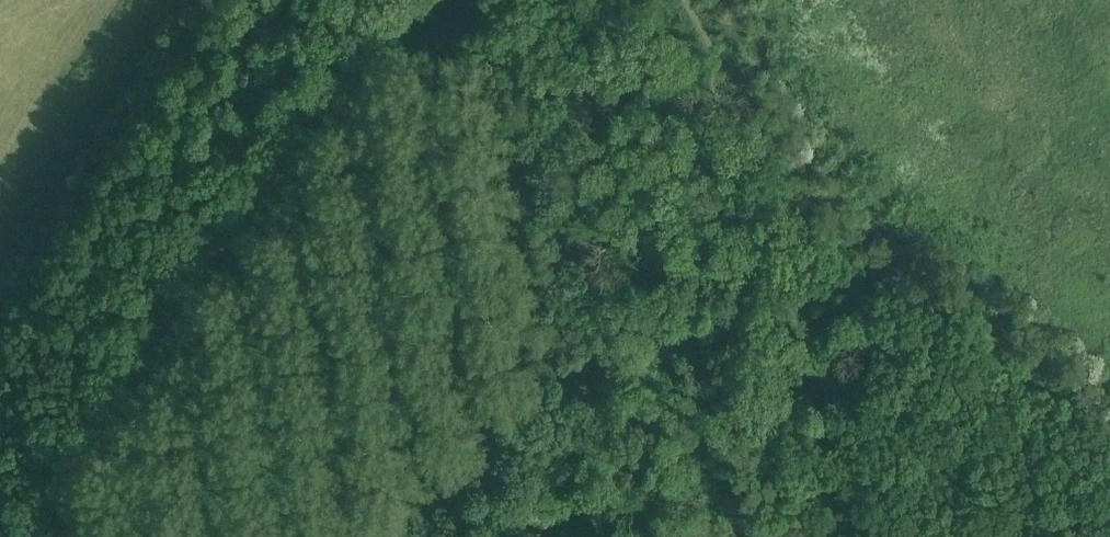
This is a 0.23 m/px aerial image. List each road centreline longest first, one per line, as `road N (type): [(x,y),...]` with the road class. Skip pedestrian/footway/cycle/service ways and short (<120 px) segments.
road 1 (track): [(385,0),(275,130),(203,238),(27,536)]
road 2 (track): [(1109,456),(889,270),(840,218),(791,146),(716,0)]
road 3 (track): [(455,536),(564,431),(583,385),(592,322),(574,163),(502,0)]

